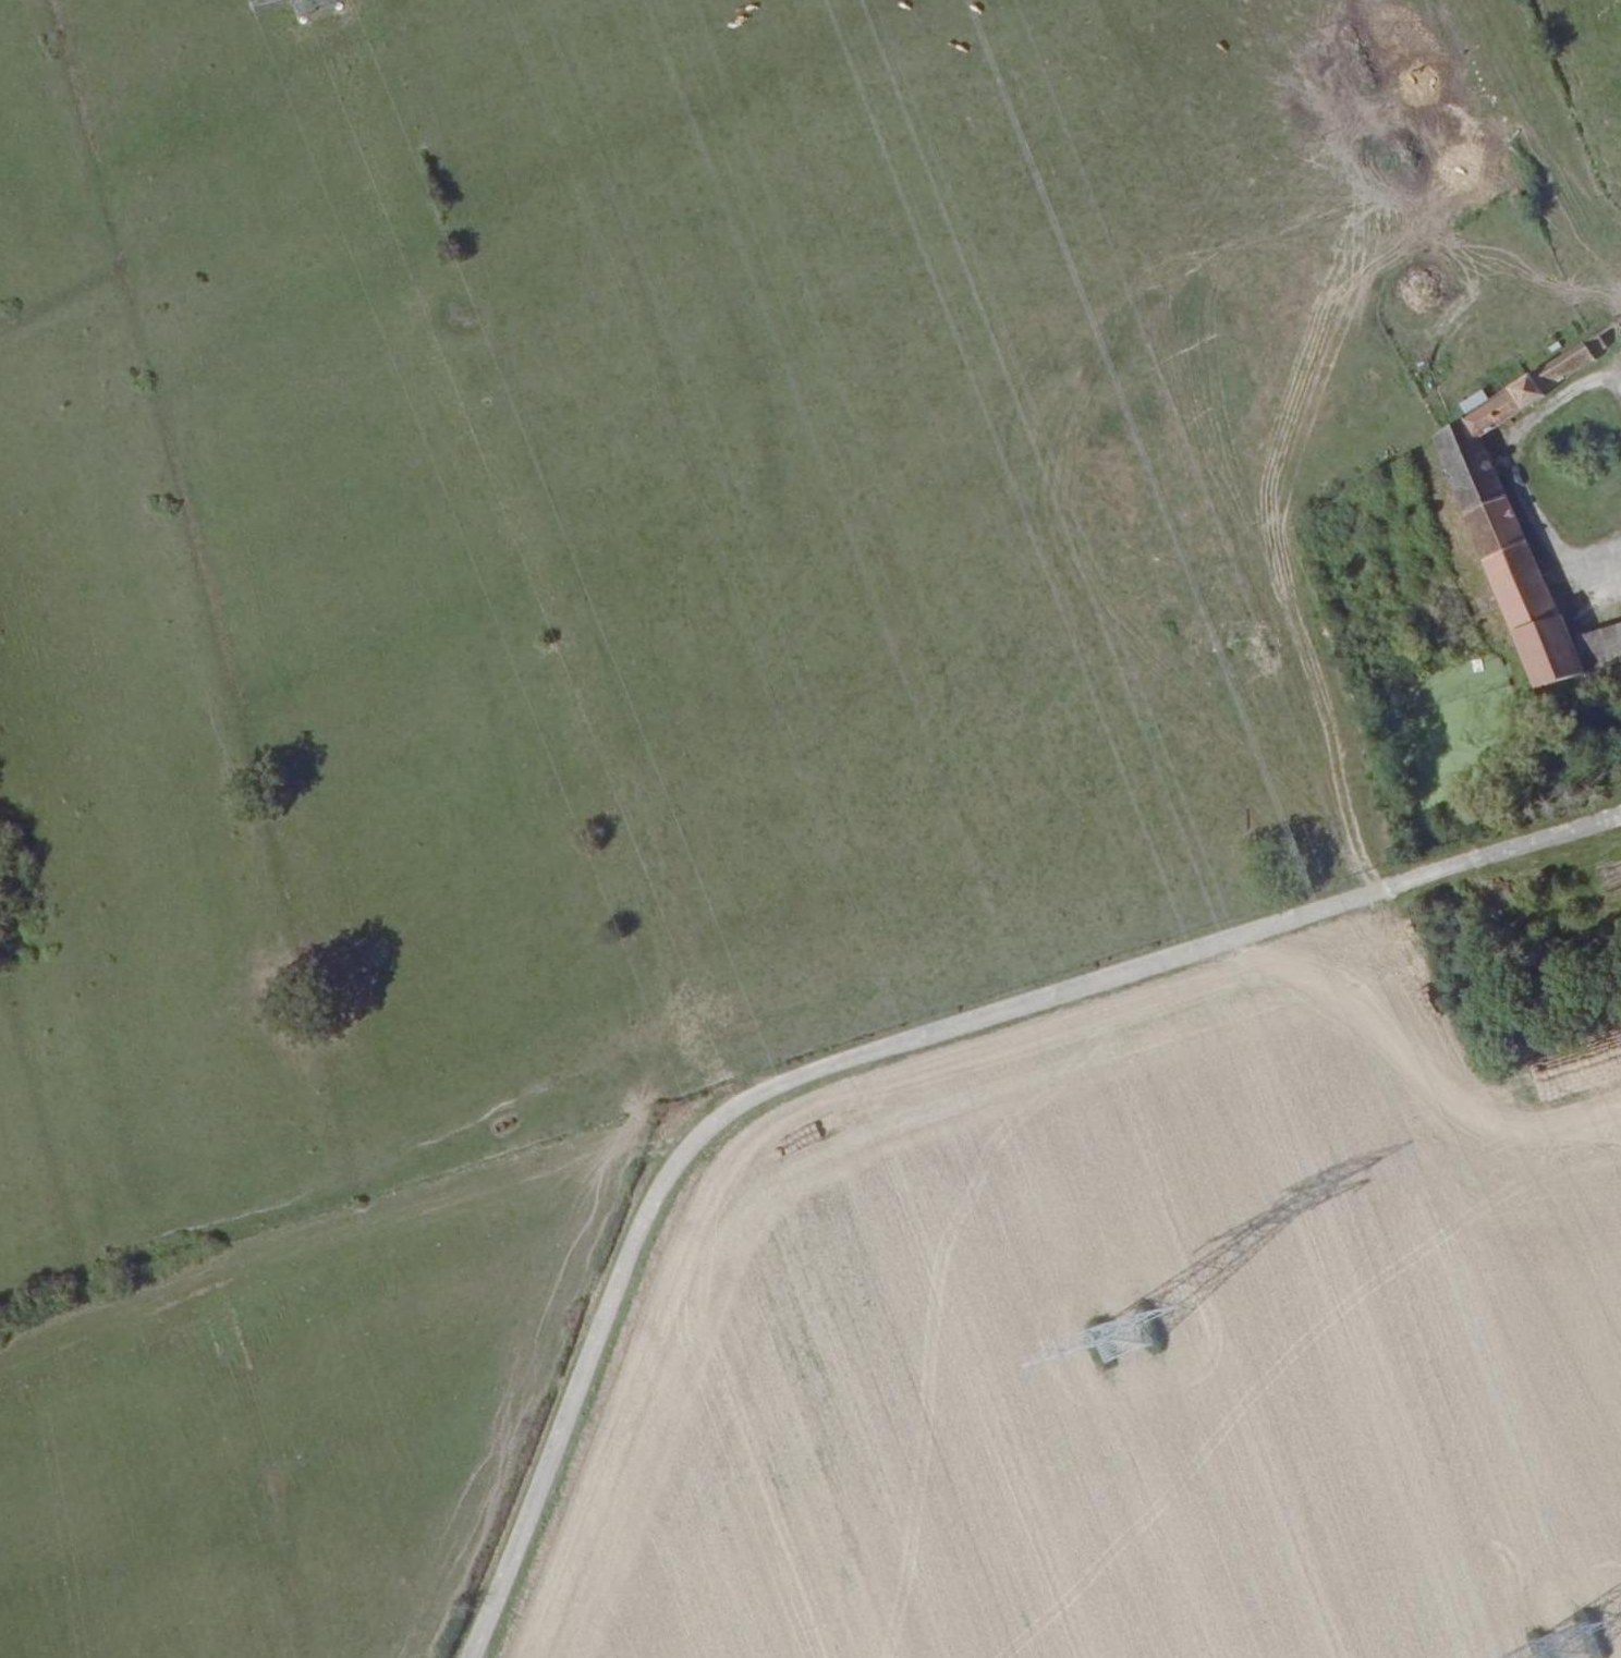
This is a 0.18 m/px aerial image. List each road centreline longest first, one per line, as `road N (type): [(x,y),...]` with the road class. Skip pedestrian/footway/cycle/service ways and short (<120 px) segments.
road 1 (track): [(1620,805),(1430,873),(768,1076),(683,1133),(481,1657)]
road 2 (track): [(1493,0),(1620,296)]

